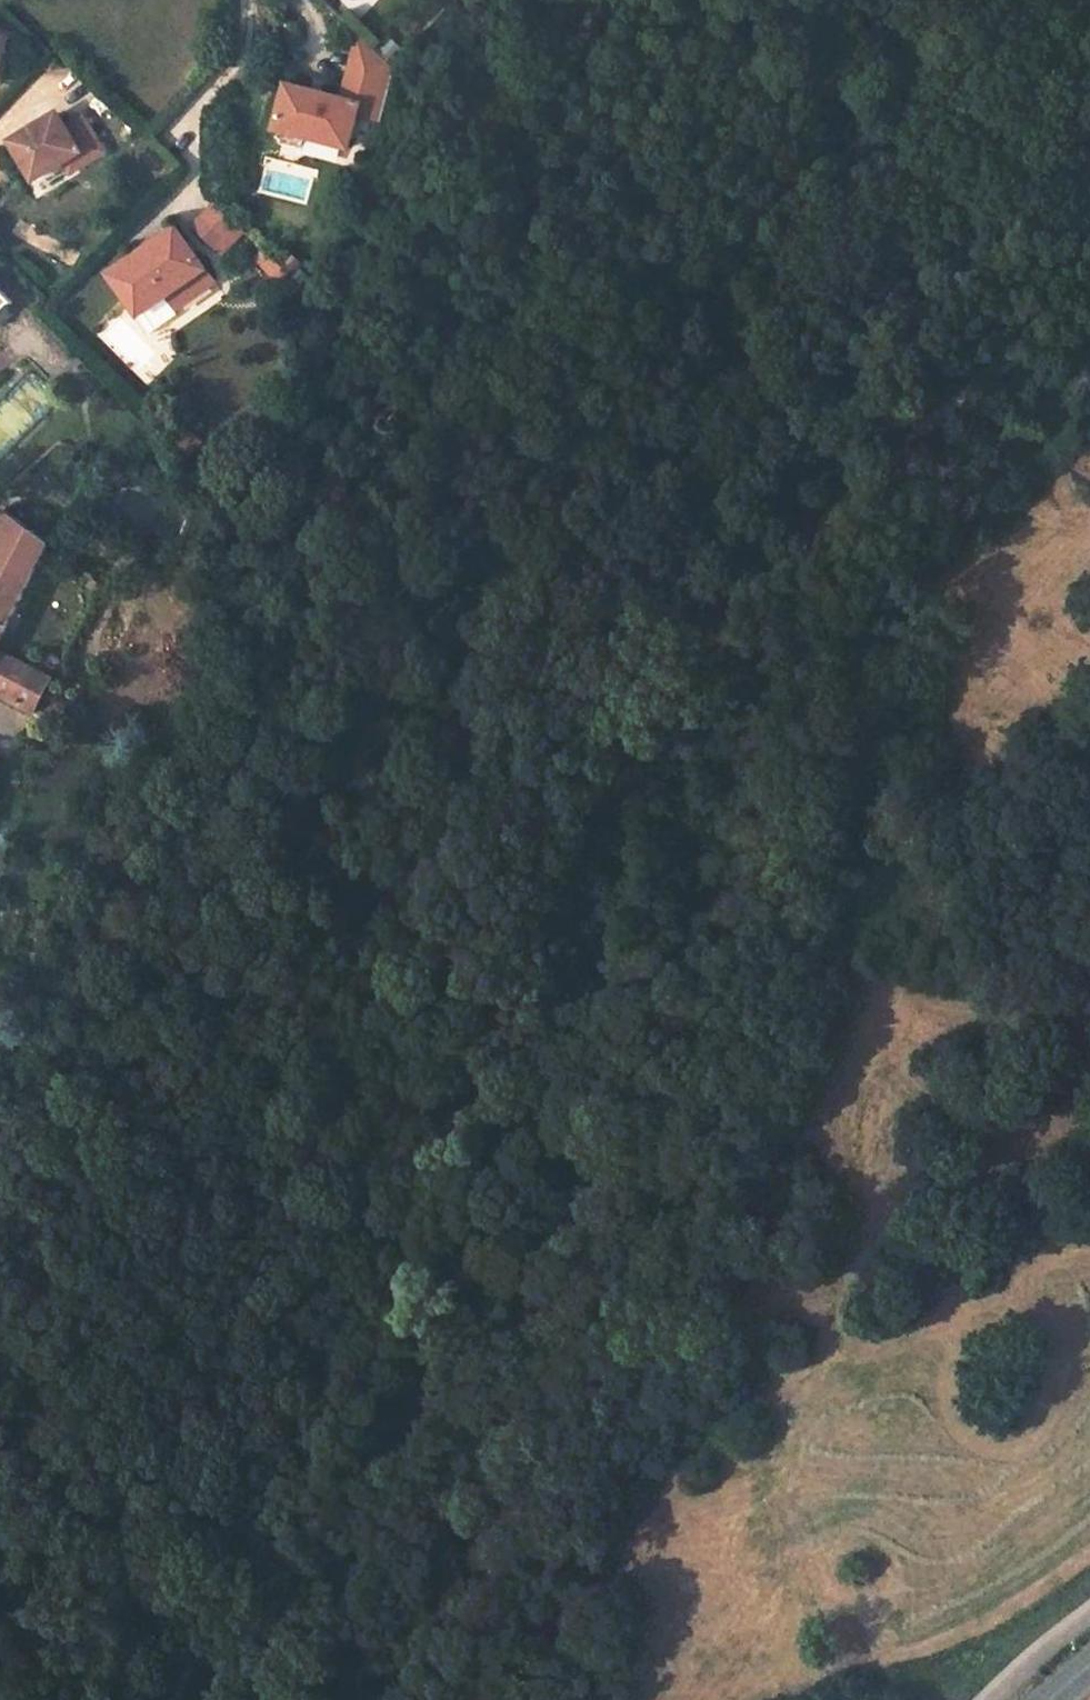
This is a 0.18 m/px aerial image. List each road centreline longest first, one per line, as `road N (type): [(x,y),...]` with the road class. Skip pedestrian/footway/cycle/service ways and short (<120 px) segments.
road 1 (track): [(1089,309),(983,375),(727,613),(583,847),(385,1287),(249,1513),(177,1699)]

